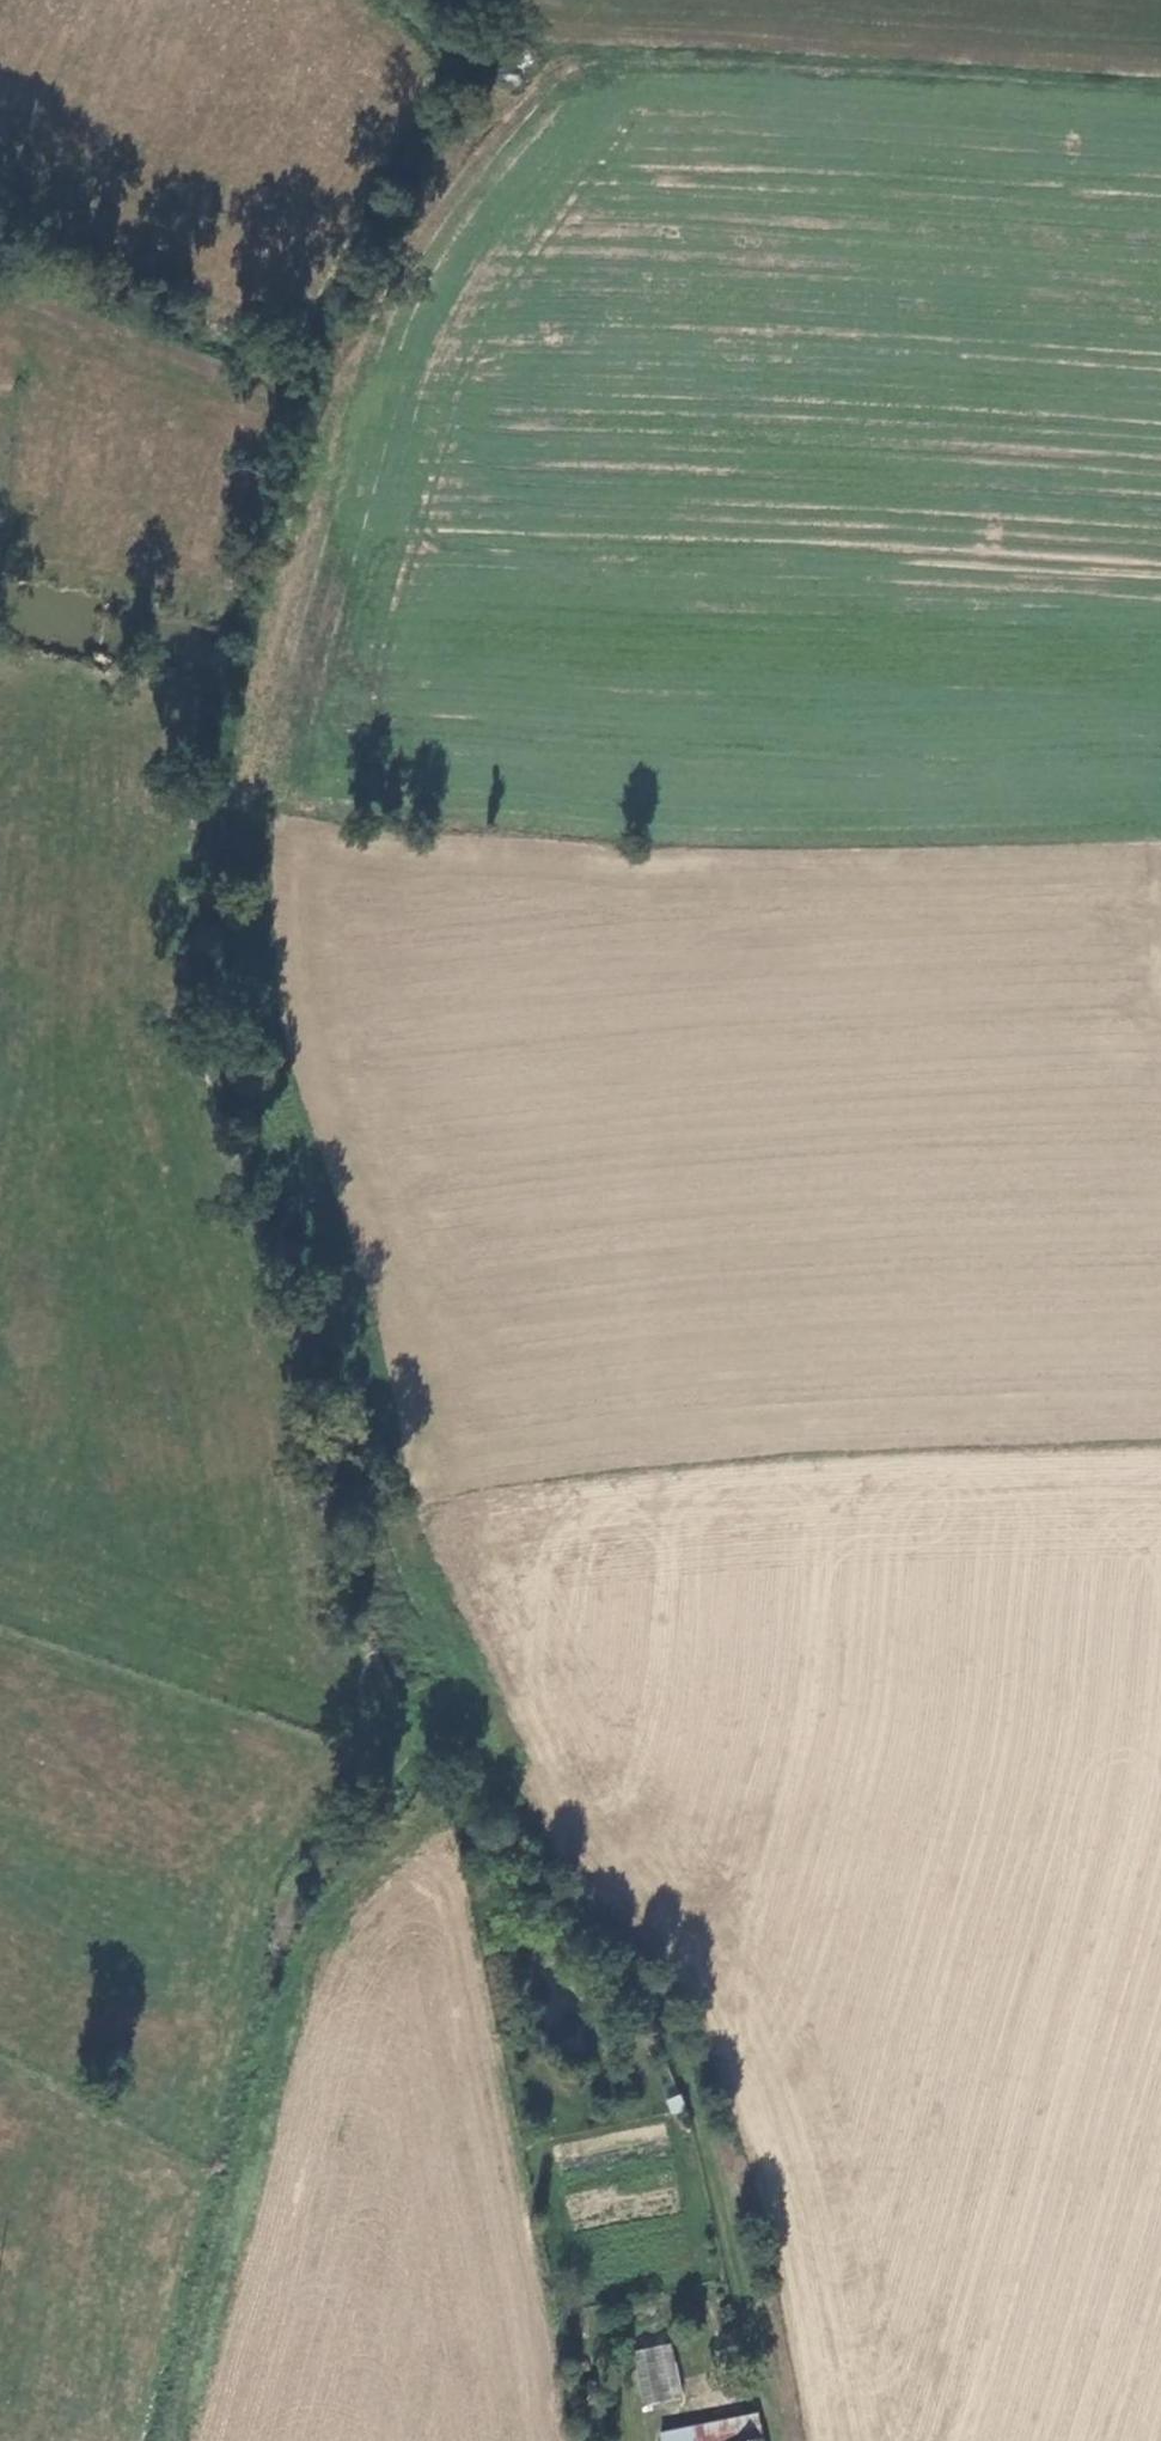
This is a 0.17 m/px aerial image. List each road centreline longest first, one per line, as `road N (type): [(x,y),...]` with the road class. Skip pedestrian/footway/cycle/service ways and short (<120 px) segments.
road 1 (track): [(0,1597),(478,1772),(578,1945),(684,2049)]
road 2 (unclassified): [(772,2440),(684,2049)]

